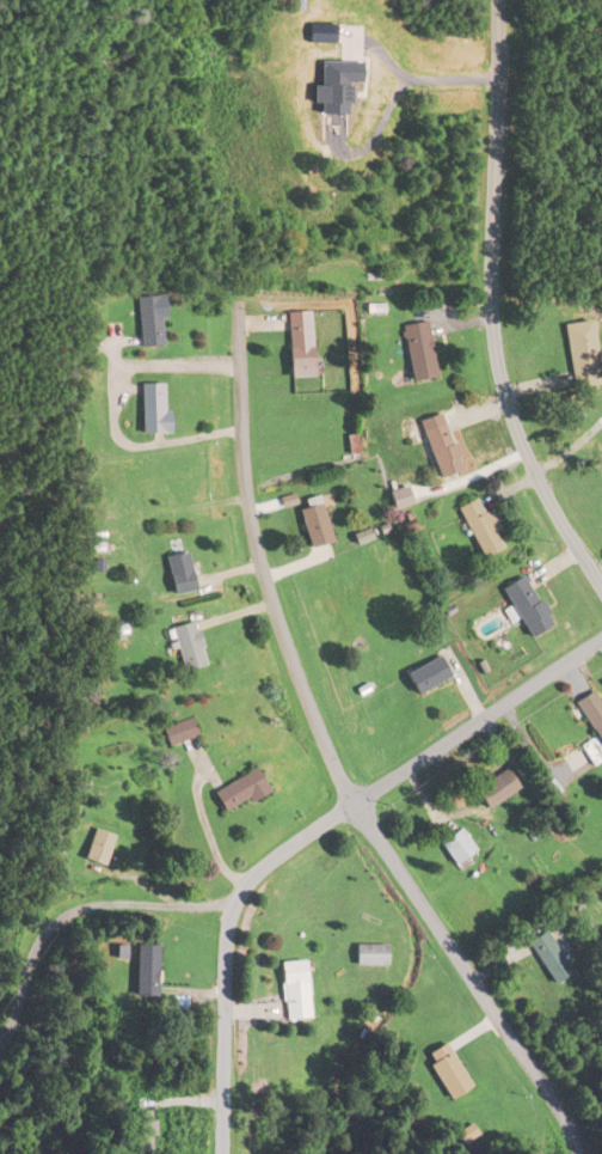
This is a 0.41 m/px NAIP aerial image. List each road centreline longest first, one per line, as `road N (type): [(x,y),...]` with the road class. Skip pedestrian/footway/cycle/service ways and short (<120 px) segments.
road 1 (residential): [(352,806),(266,588),(240,402),(239,326)]
road 2 (residential): [(219,1153),(231,911),(256,872),(418,762)]
road 3 (residential): [(352,806),(536,1075),(578,1153)]
road 4 (residential): [(601,590),(518,440),(490,303)]
road 5 (residential): [(490,303),(497,0)]
road 6 (residential): [(418,762),(601,640)]

